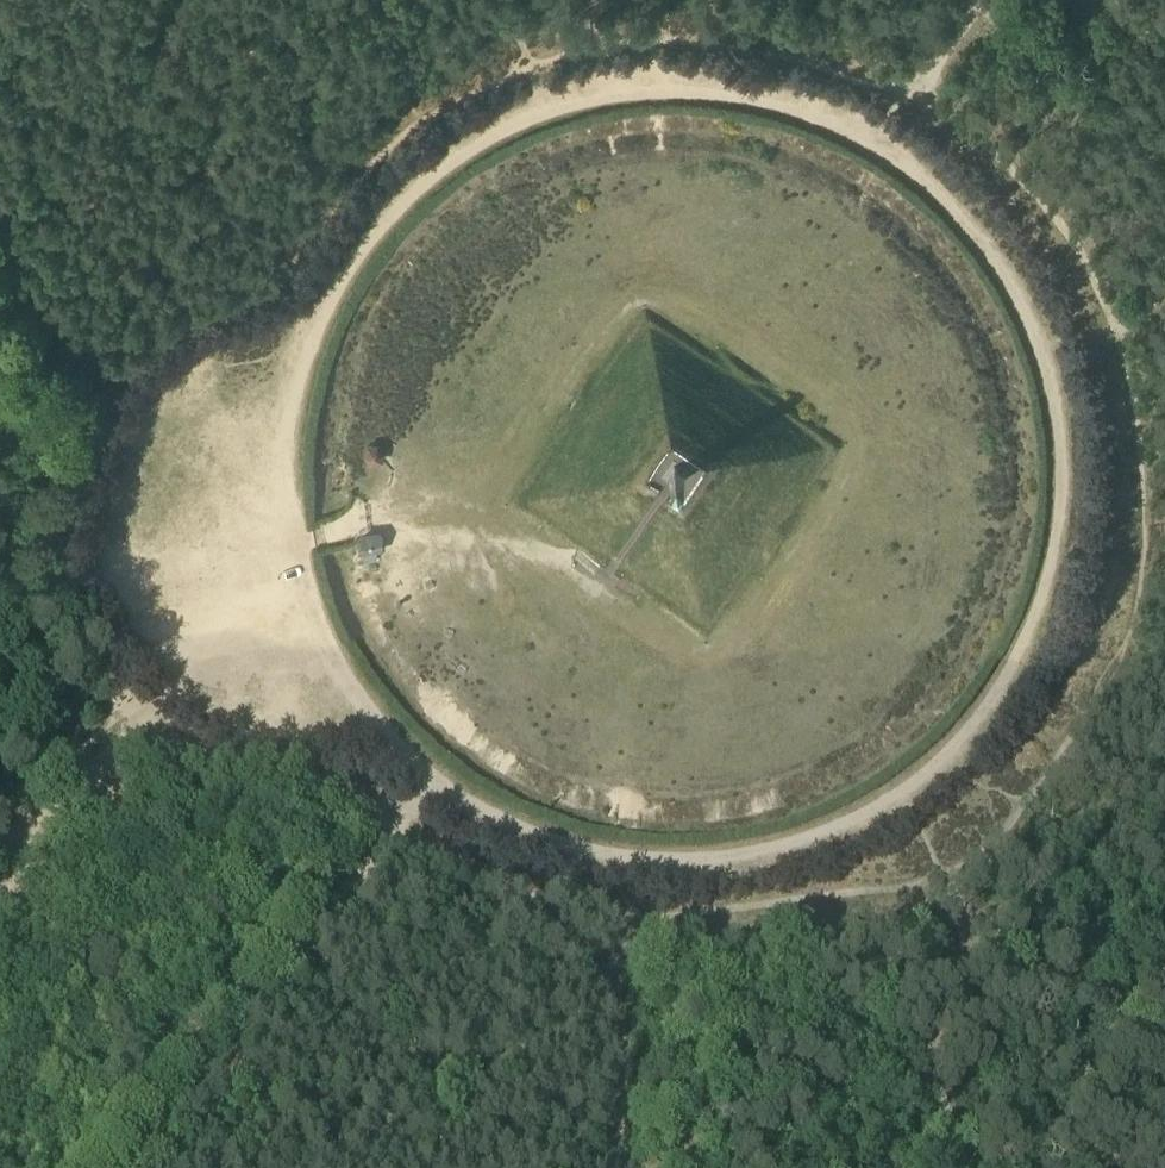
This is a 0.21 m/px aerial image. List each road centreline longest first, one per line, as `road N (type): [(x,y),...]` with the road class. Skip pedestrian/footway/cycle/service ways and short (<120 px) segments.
road 1 (track): [(877,140),(966,213),(1022,295),(1060,419),(1065,490),(1052,581),(1026,650),(982,726),(900,800),(794,848),(731,860),(655,865),(546,845),(464,805),(361,704),(321,639),(296,542)]
road 2 (track): [(877,140),(796,106),(707,86),(608,91),(507,123),(419,181),(358,248),(314,322),(284,456),(296,542)]
road 3 (track): [(296,542),(141,729),(0,872)]
road 4 (track): [(655,865),(673,1167)]
road 5 (track): [(93,386),(296,542)]
road 6 (track): [(0,291),(93,386)]
road 7 (track): [(983,0),(909,95)]

